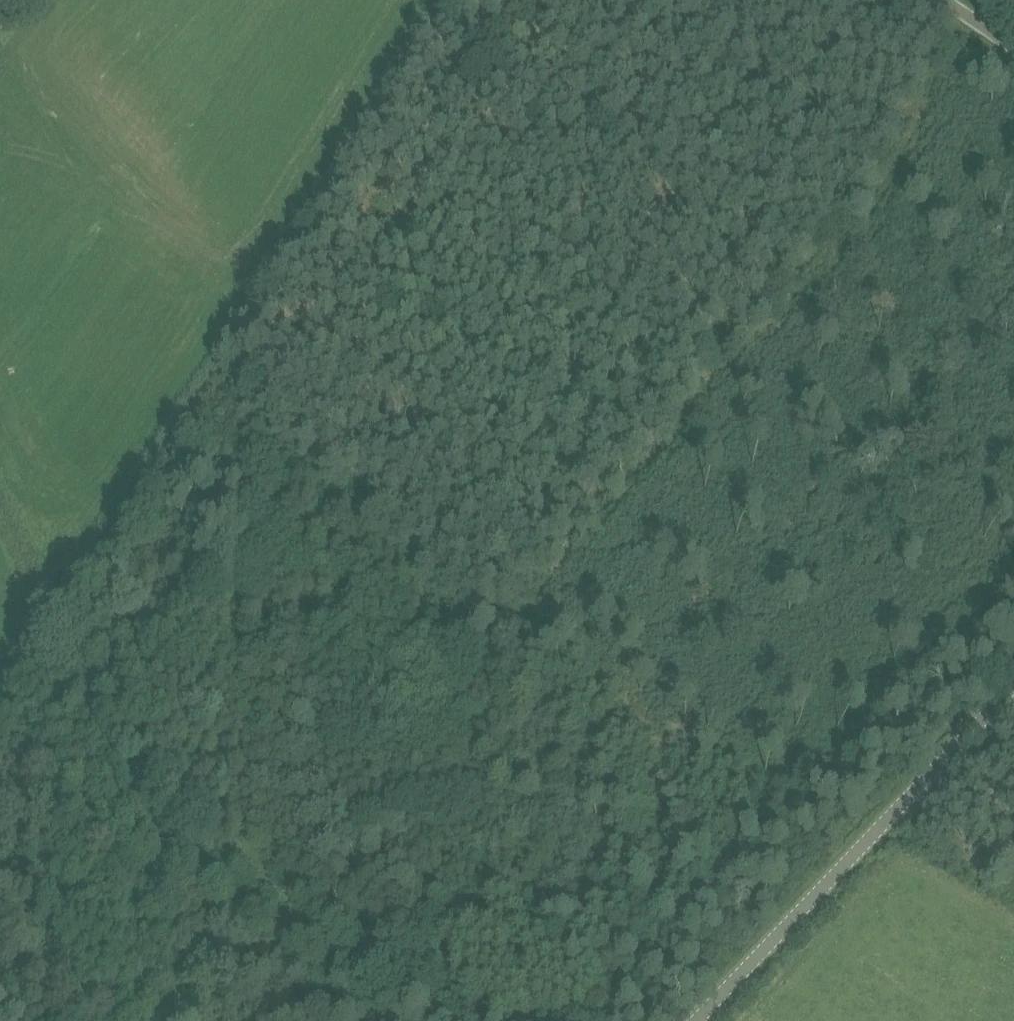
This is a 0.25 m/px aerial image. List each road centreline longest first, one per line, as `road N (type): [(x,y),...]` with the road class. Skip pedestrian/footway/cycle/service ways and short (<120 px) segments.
road 1 (unclassified): [(702,1020),(1013,696)]

